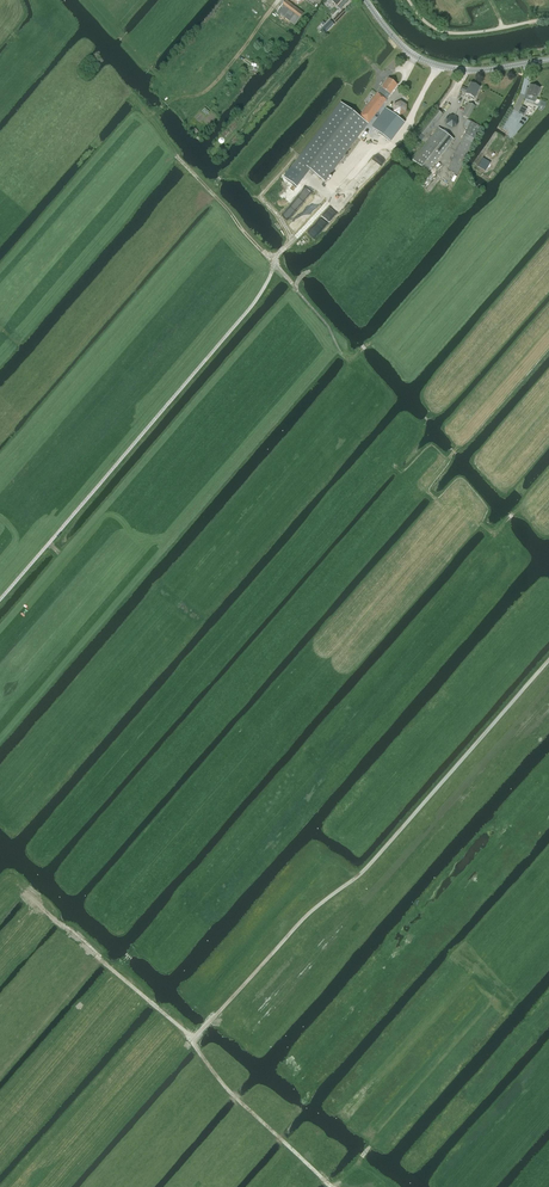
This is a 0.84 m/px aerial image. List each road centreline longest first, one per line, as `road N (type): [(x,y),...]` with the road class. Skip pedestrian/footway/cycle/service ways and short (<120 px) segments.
road 1 (track): [(199,1034),(295,928),(360,874),(548,660)]
road 2 (track): [(0,599),(259,295),(290,243)]
road 3 (track): [(529,171),(399,324),(349,360),(296,287),(310,271)]
road 4 (track): [(386,1186),(371,1176),(326,1182),(218,1078),(192,1041),(199,1034),(149,1001)]
road 5 (tertiary): [(548,60),(482,70),(438,66),(406,50),(365,0)]
road 6 (track): [(279,0),(220,78),(201,96),(158,110)]
road 7 (unclassified): [(548,19),(446,32),(408,0)]

